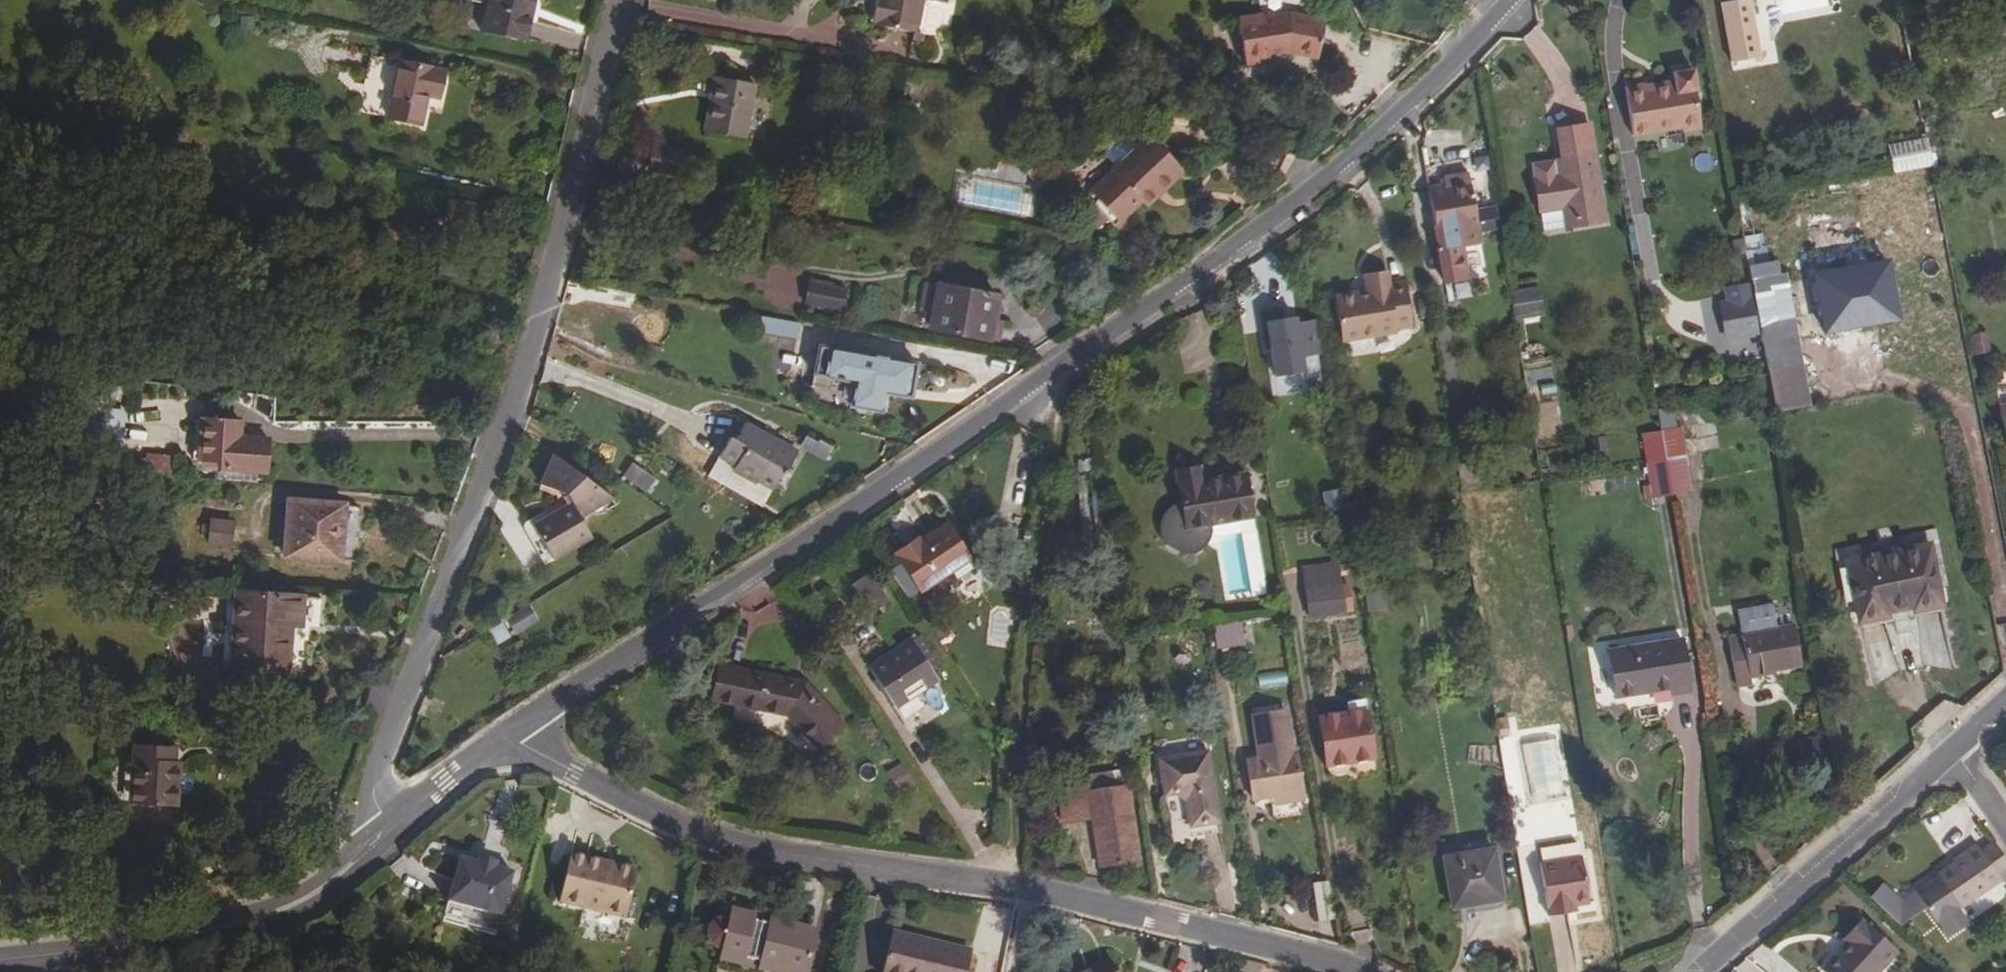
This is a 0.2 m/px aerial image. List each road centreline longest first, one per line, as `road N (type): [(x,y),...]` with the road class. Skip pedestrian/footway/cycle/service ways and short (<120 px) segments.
road 1 (residential): [(511,734),(1165,296),(1361,148),(1508,0)]
road 2 (residential): [(511,734),(675,824),(739,844),(1022,890),(1352,971)]
road 3 (residential): [(385,834),(379,765),(488,476),(548,287),(621,0)]
road 4 (unclassified): [(385,834),(319,892),(264,917),(0,961)]
road 5 (residential): [(1952,750),(1703,971)]
road 6 (unclassified): [(511,734),(385,834)]

